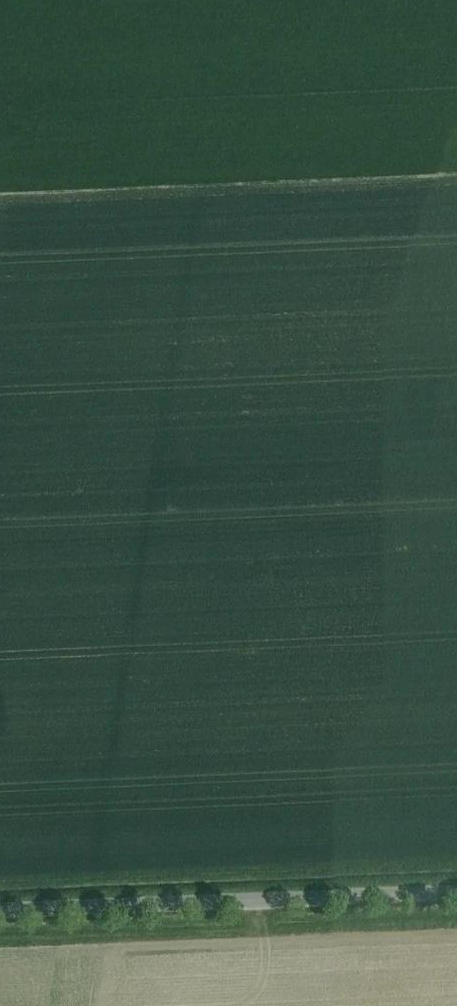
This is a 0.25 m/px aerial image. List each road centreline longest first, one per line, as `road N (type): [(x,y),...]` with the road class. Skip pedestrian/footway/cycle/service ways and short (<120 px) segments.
road 1 (unclassified): [(0,910),(456,892)]

